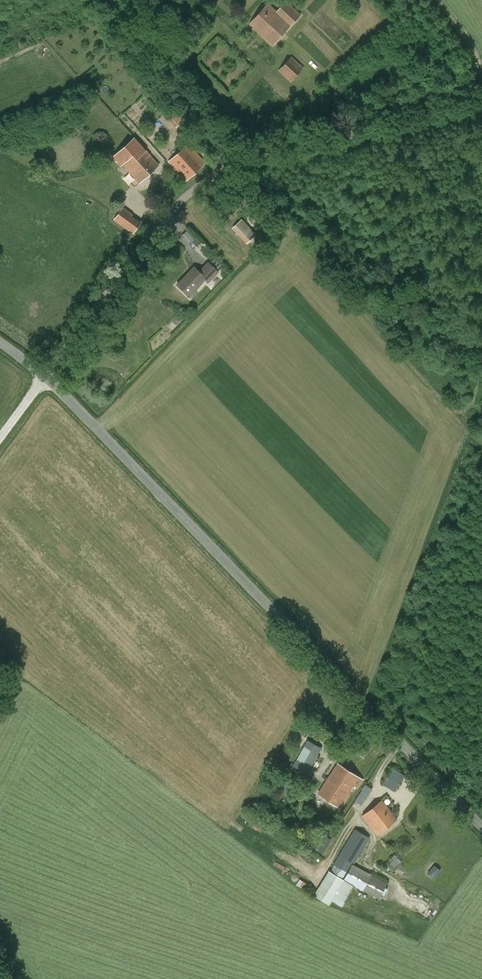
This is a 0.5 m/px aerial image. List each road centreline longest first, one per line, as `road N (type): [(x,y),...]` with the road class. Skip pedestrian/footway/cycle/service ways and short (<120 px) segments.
road 1 (tertiary): [(481,825),(45,378)]
road 2 (unclassified): [(45,378),(133,259),(209,182),(481,103)]

